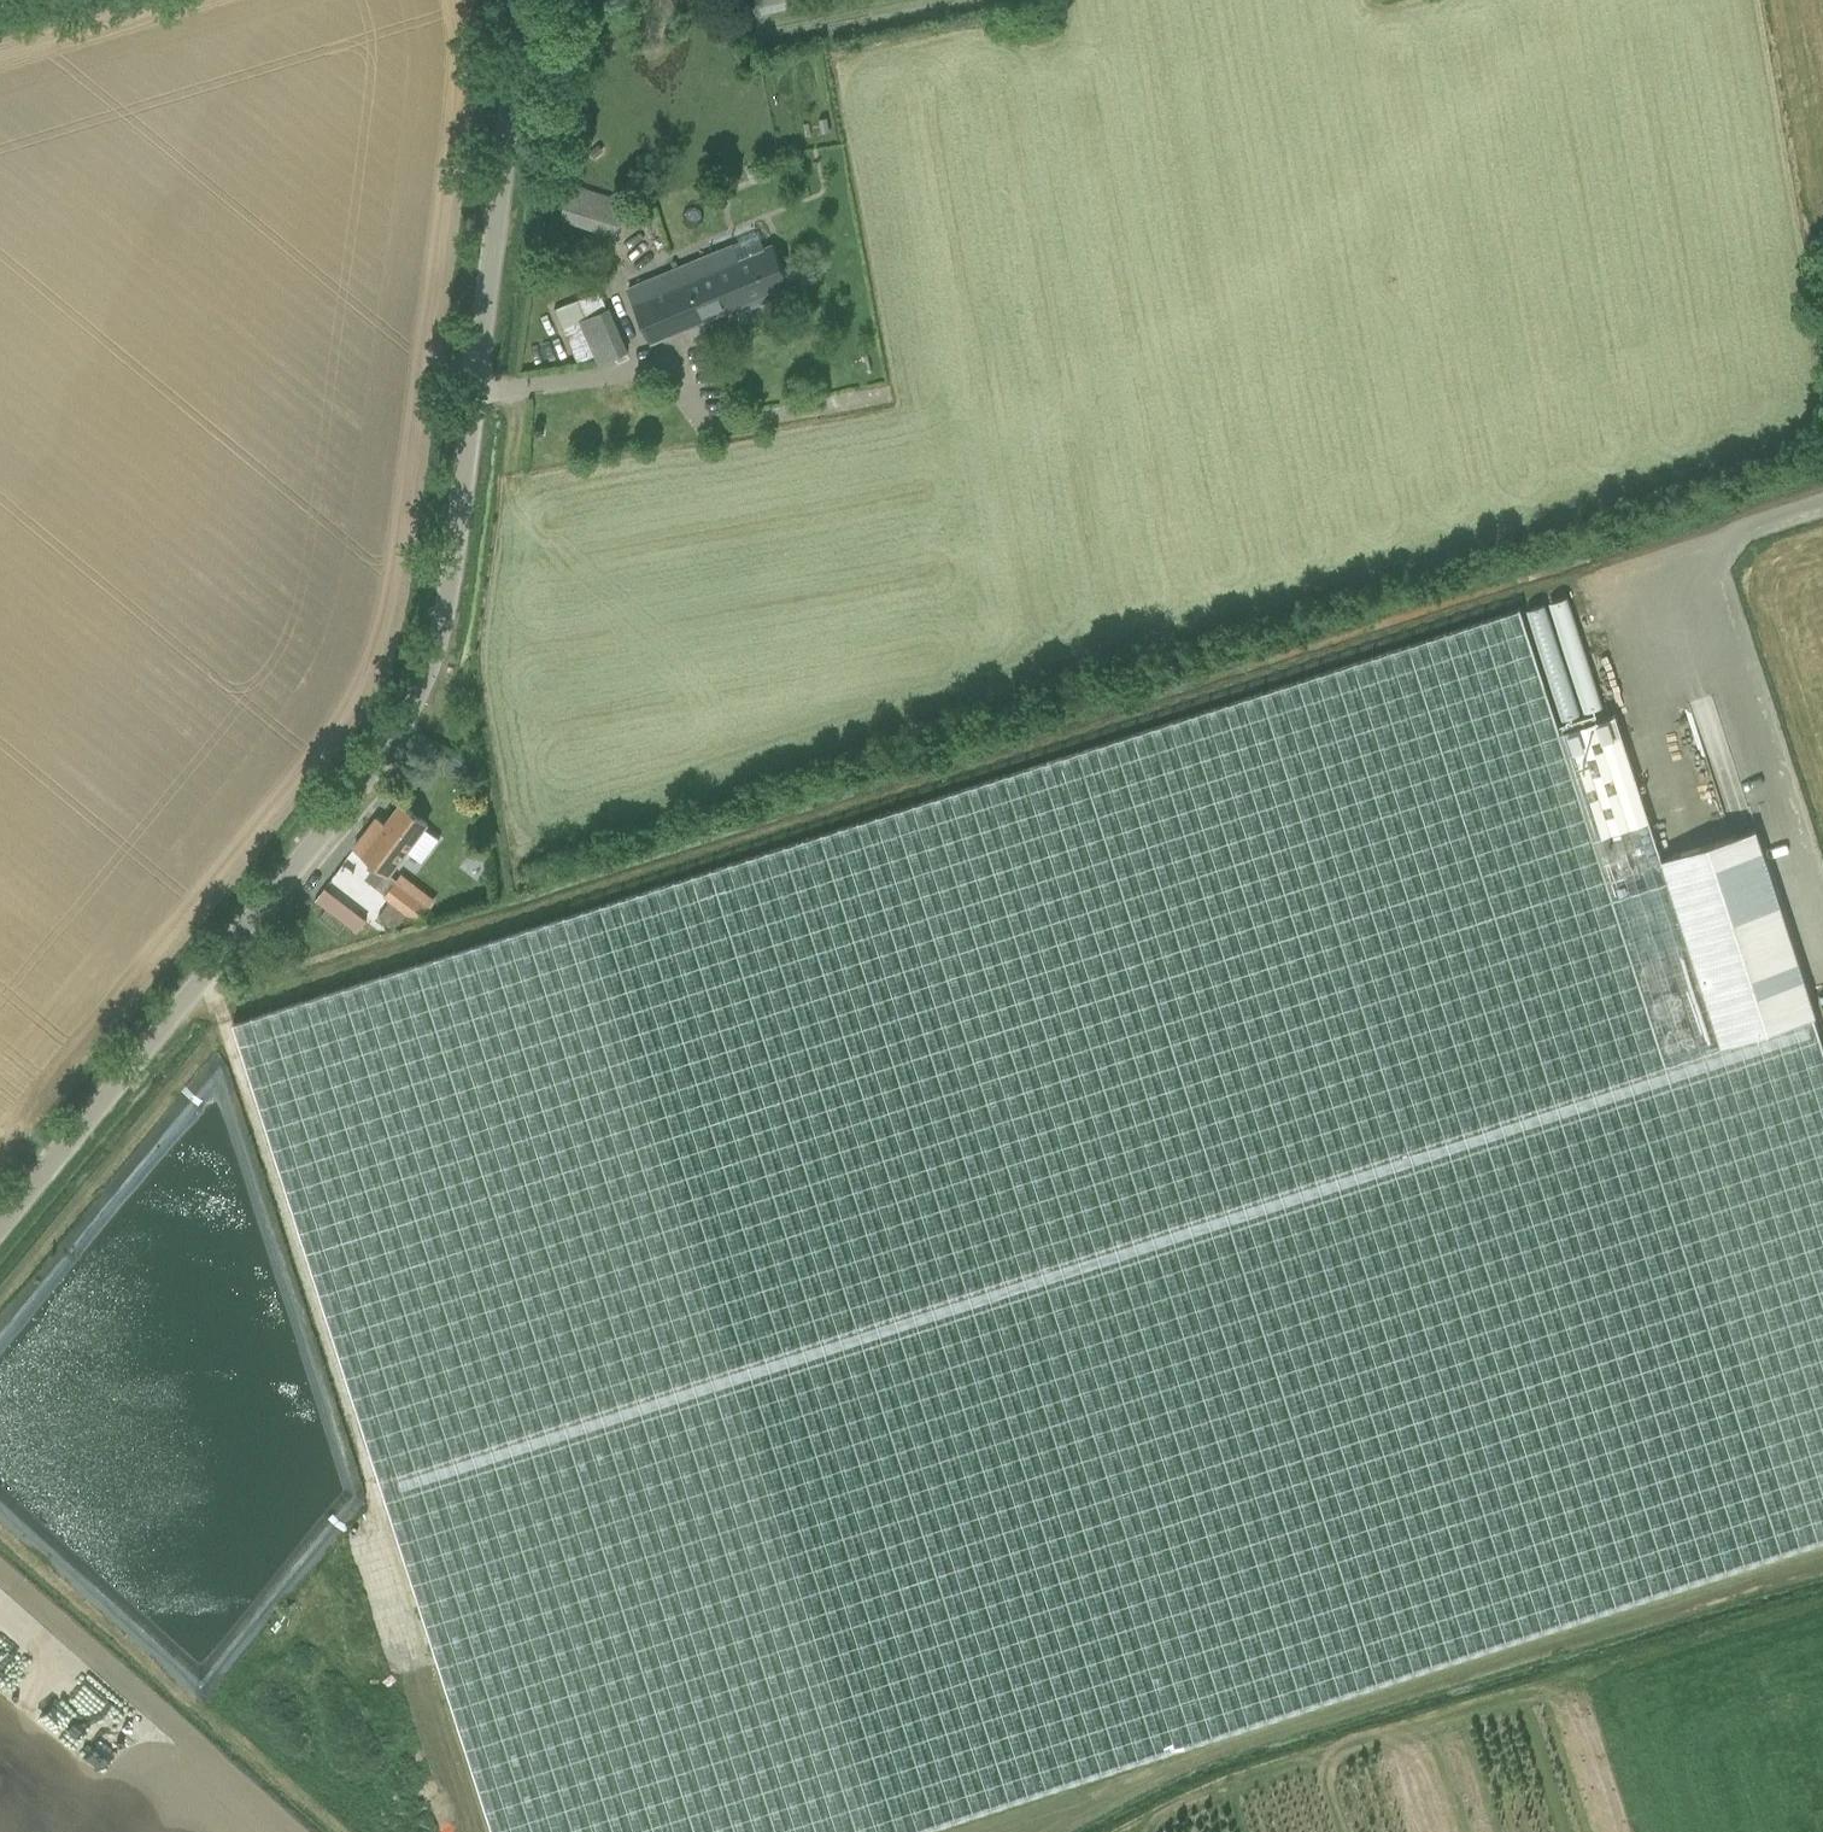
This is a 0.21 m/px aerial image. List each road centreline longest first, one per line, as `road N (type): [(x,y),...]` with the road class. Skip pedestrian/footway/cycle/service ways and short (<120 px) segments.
road 1 (unclassified): [(0,1237),(380,769),(443,661),(509,102),(506,0)]

